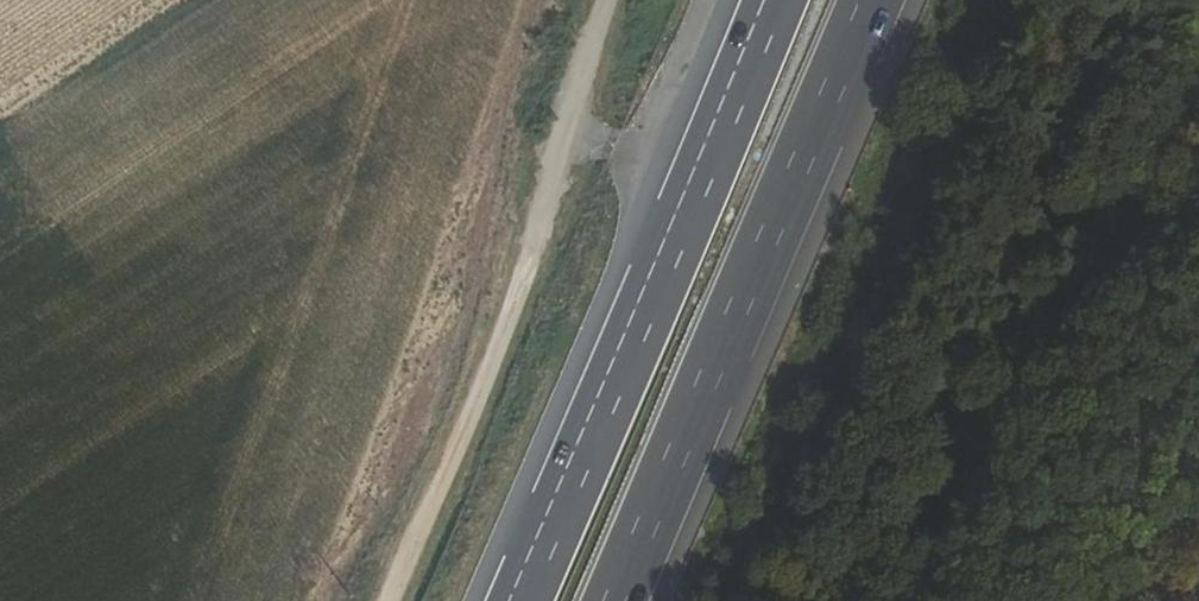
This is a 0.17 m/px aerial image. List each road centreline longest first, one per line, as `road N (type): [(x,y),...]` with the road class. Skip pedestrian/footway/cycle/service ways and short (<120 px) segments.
road 1 (motorway): [(612,600),(876,0)]
road 2 (motorway): [(777,0),(516,600)]
road 3 (track): [(386,600),(532,253),(608,0)]

